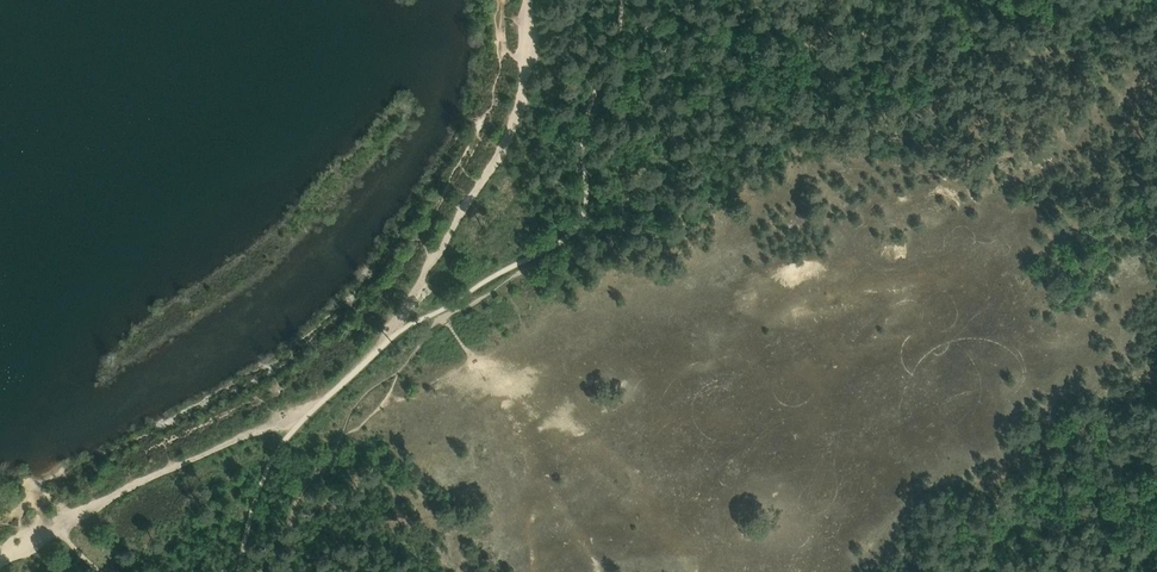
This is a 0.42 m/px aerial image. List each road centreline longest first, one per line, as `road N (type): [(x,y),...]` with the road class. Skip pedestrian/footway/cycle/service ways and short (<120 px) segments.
road 1 (track): [(358,368),(287,417),(49,527)]

